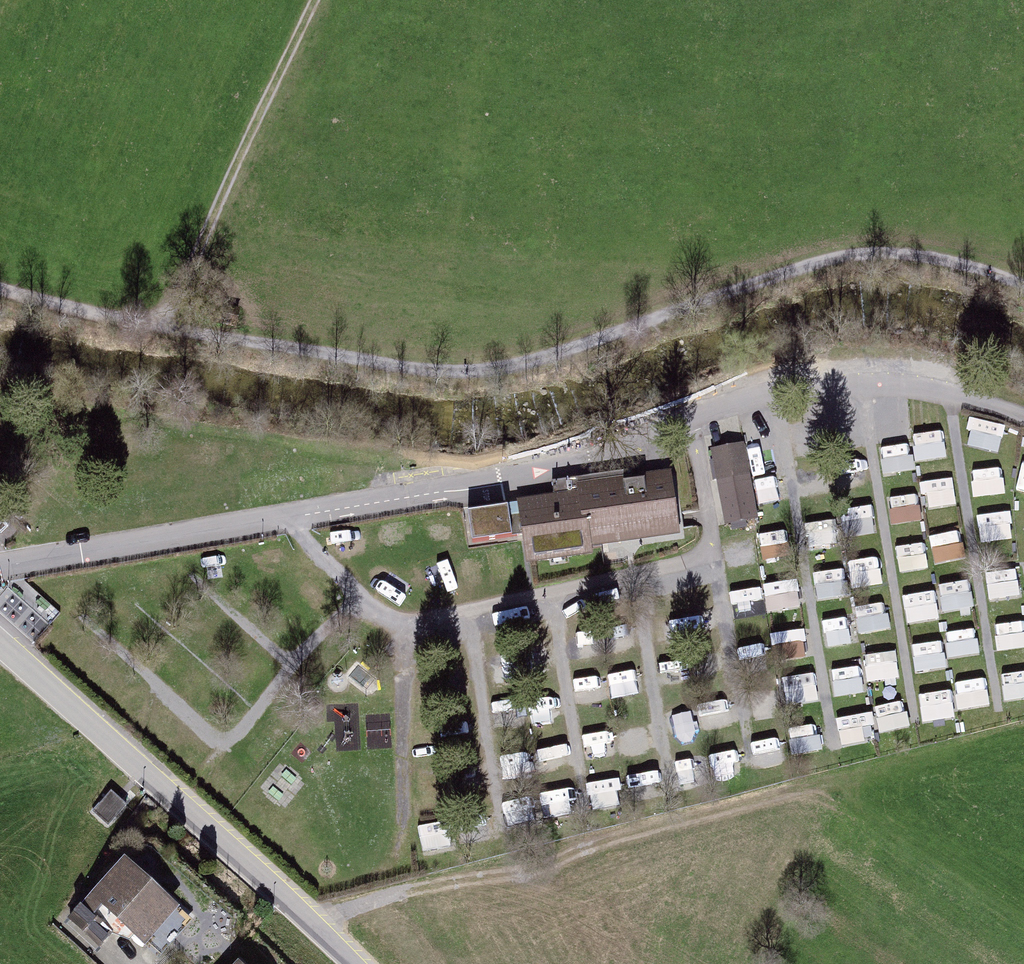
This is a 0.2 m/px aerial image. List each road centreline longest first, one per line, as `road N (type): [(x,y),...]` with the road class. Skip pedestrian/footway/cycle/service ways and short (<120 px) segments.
road 1 (track): [(0,290),(168,333),(438,378),(511,371),(813,270),(903,255),(1023,288)]
road 2 (residential): [(0,642),(354,963)]
road 3 (track): [(168,333),(320,0)]

